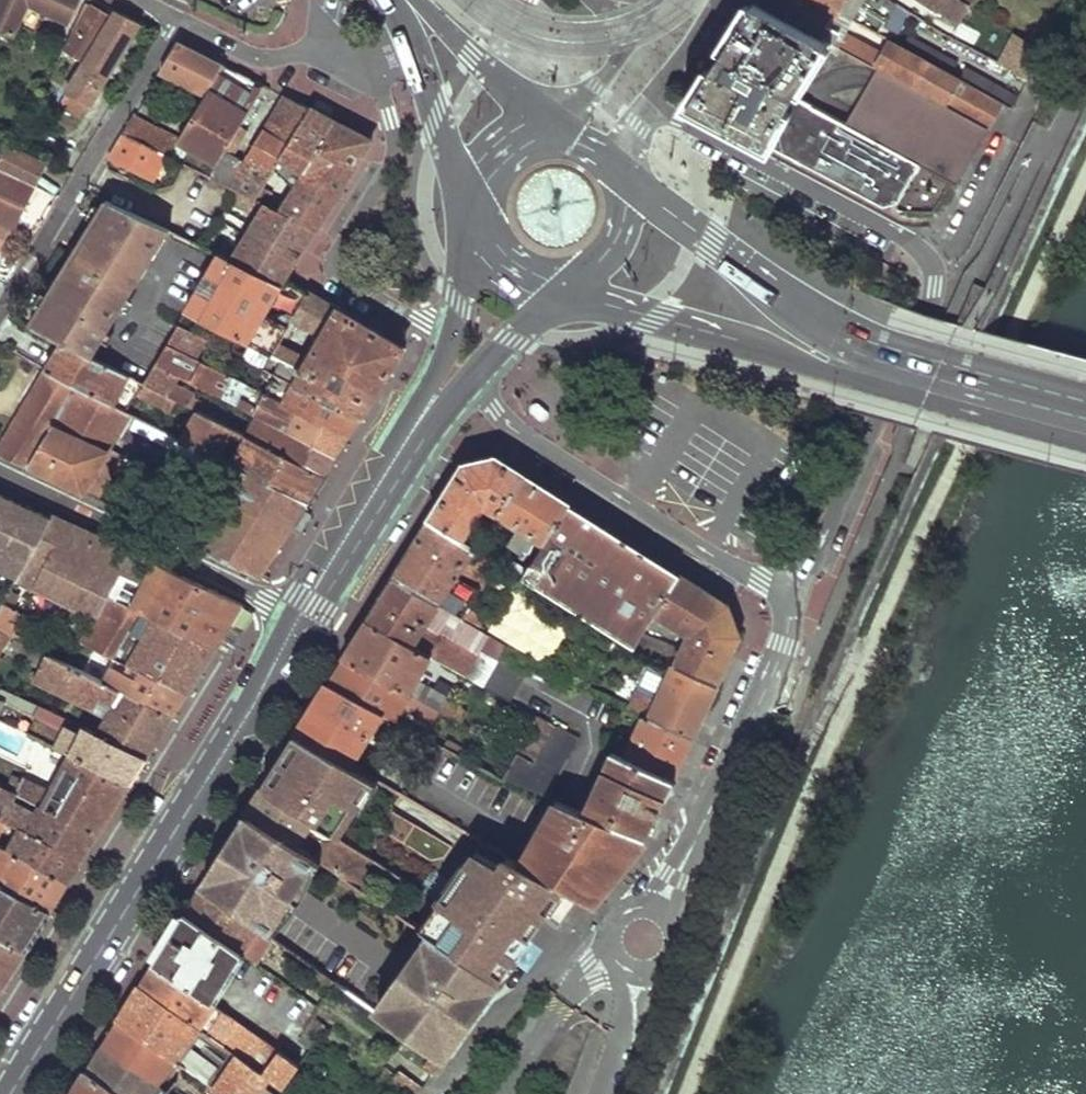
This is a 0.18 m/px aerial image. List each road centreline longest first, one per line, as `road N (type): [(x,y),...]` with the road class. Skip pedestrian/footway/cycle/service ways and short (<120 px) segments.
road 1 (residential): [(651,108),(892,231),(931,270),(927,310),(814,560),(781,589)]
road 2 (primary): [(9,1093),(297,621)]
road 3 (residential): [(781,589),(786,633),(643,938),(639,988),(600,1093)]
road 4 (residential): [(781,589),(630,509),(502,418),(472,377)]
road 5 (secondary): [(573,282),(635,311),(796,359),(932,379)]
road 6 (secondary): [(932,379),(837,333),(626,185)]
road 7 (residential): [(0,306),(177,19)]
road 8 (residential): [(297,621),(265,598),(0,470)]
road 9 (primary): [(297,621),(435,397)]
road 10 (residential): [(177,19),(245,56),(304,52),(423,70)]
road 11 (secondary): [(551,131),(404,0)]
road 12 (primary): [(488,249),(461,287),(435,397)]
road 13 (secondary): [(932,379),(1085,417)]
road 14 (secondary): [(423,70),(475,204)]
road 15 (primary): [(472,377),(560,284)]
road 16 (primary): [(651,108),(719,0)]
road 17 (primary): [(634,27),(561,131)]
road 18 (primary): [(573,282),(618,248),(629,210),(626,185)]

